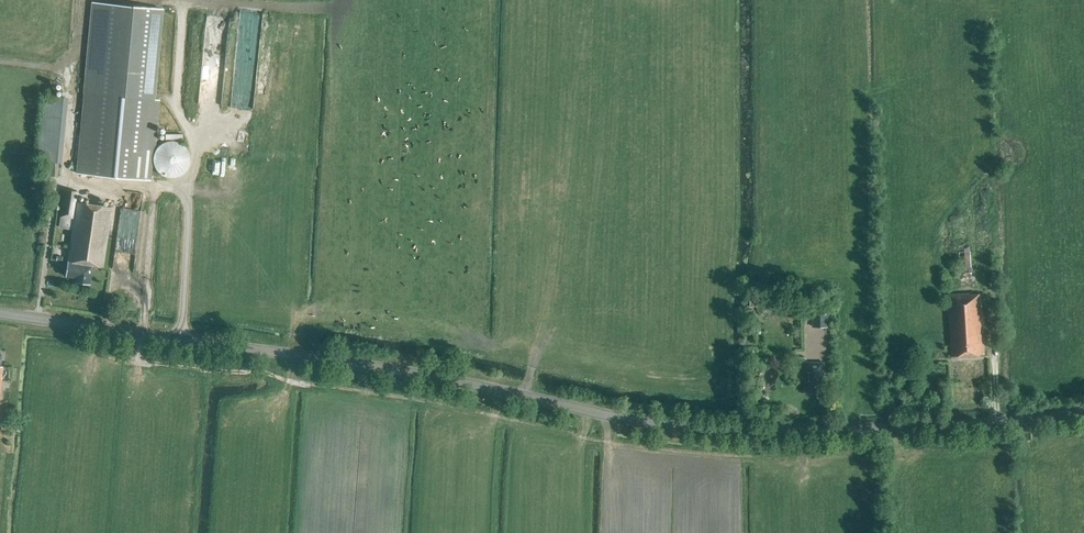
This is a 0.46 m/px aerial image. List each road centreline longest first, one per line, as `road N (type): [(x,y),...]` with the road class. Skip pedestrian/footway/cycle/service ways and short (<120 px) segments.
road 1 (tertiary): [(1083,413),(830,430),(668,426),(400,371),(0,319)]

